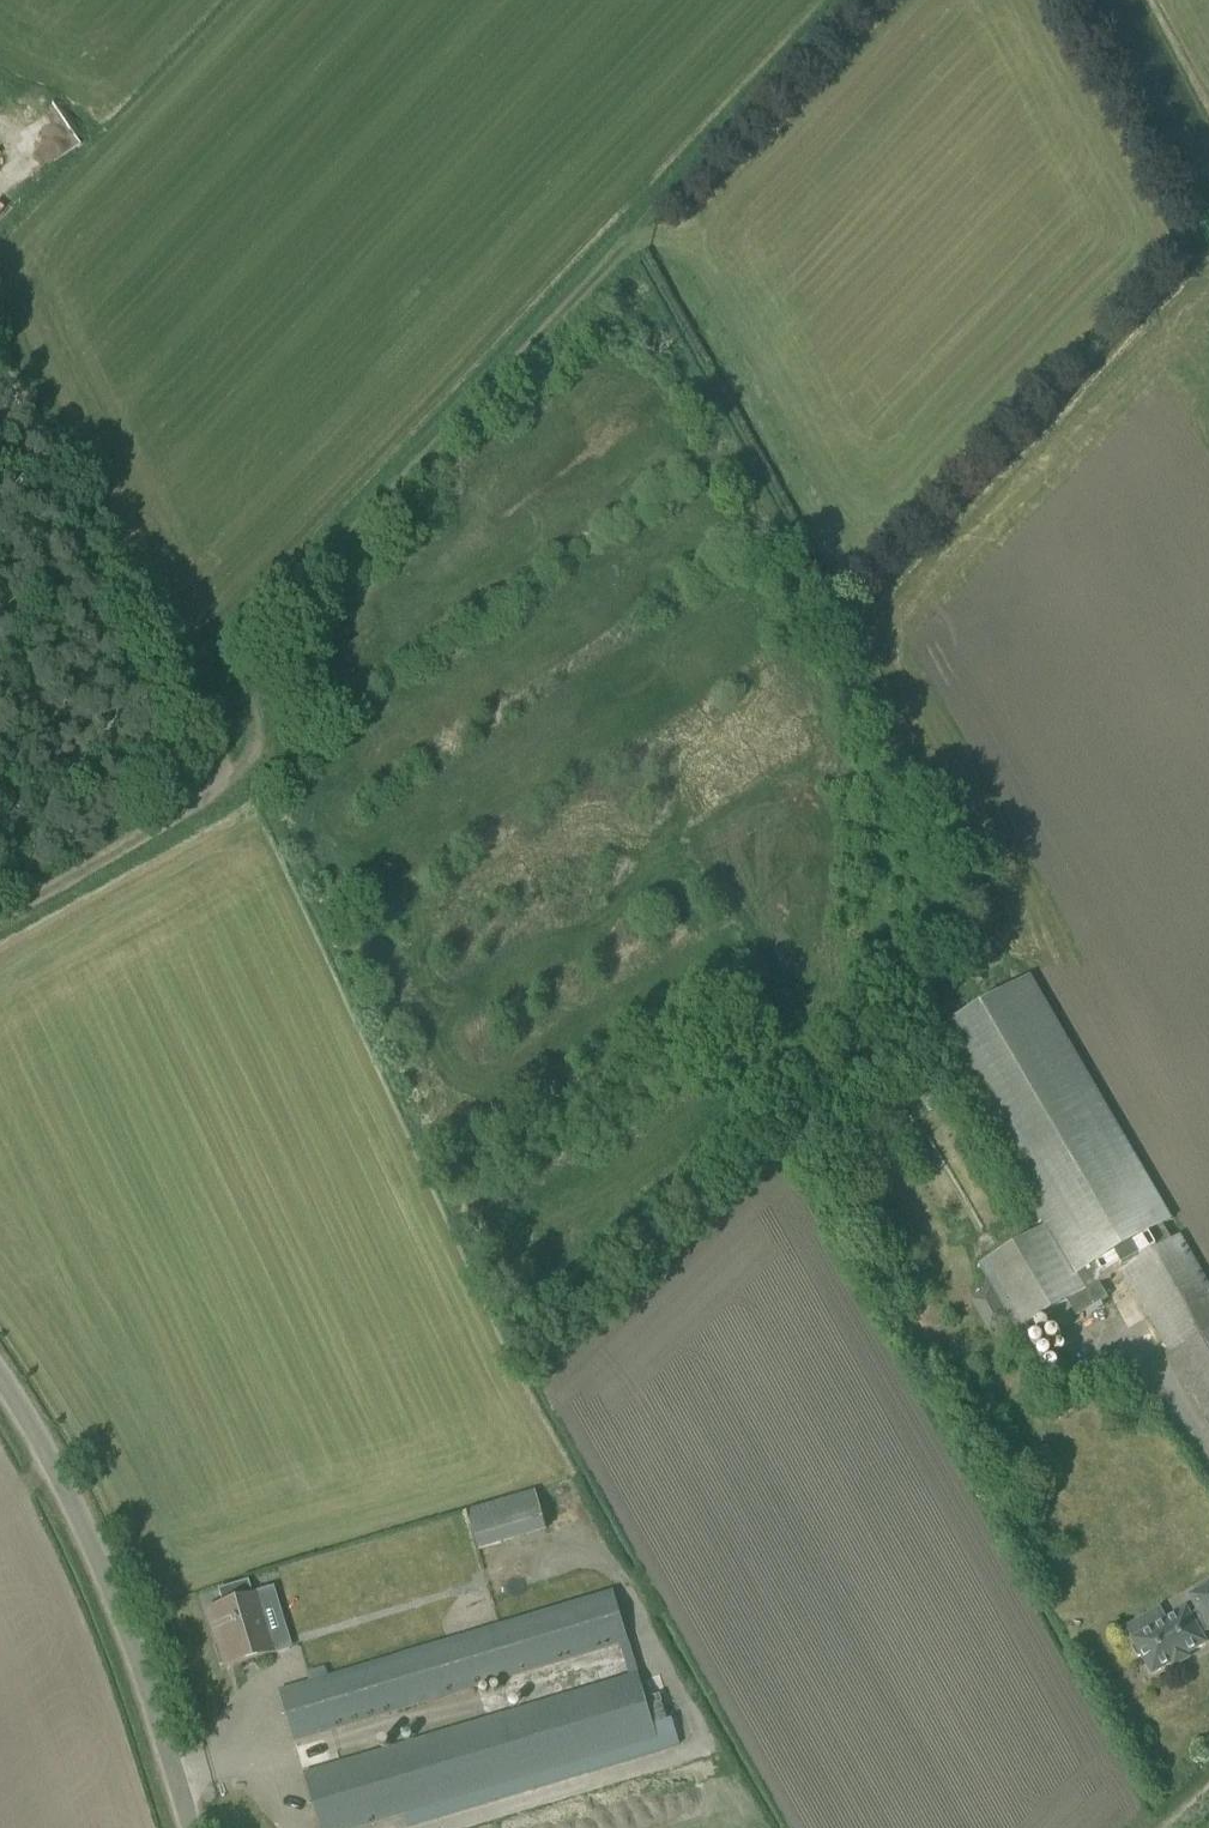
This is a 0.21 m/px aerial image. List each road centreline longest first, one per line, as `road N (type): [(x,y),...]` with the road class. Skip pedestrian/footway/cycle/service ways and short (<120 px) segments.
road 1 (unclassified): [(176,1827),(102,1602),(0,1408)]

